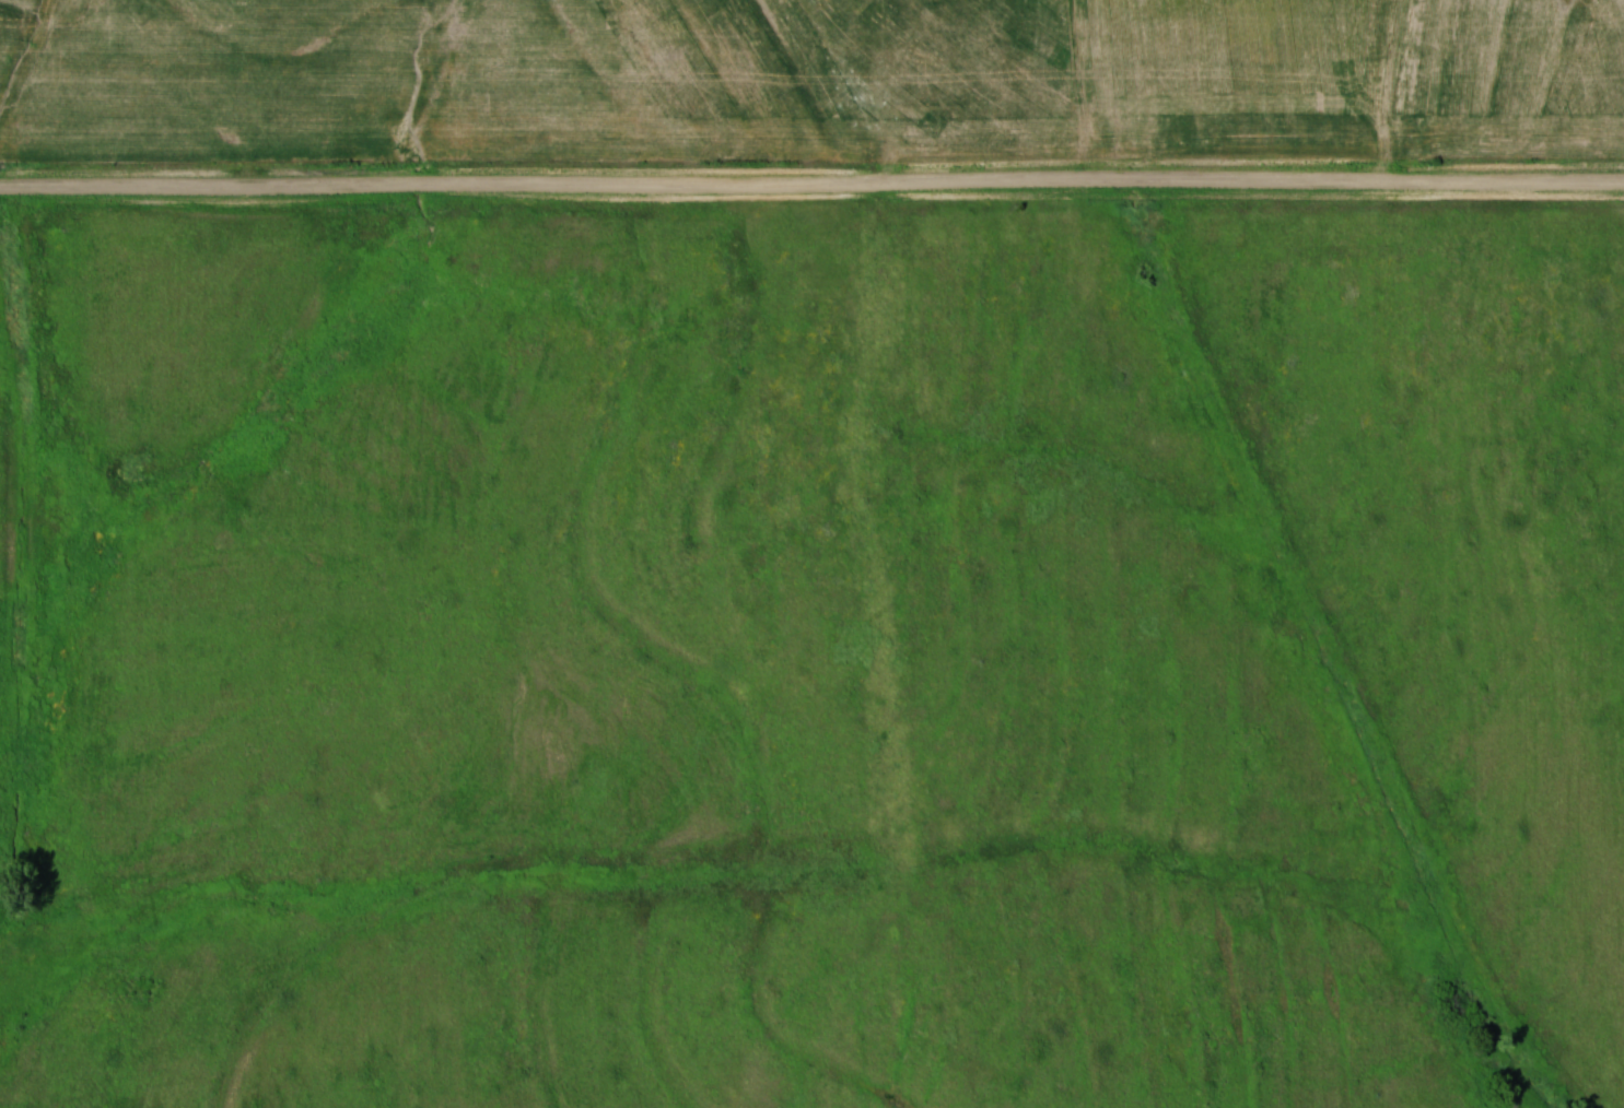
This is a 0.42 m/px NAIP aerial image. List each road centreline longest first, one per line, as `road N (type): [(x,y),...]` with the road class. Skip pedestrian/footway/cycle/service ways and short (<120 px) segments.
road 1 (residential): [(1623,180),(0,189)]

